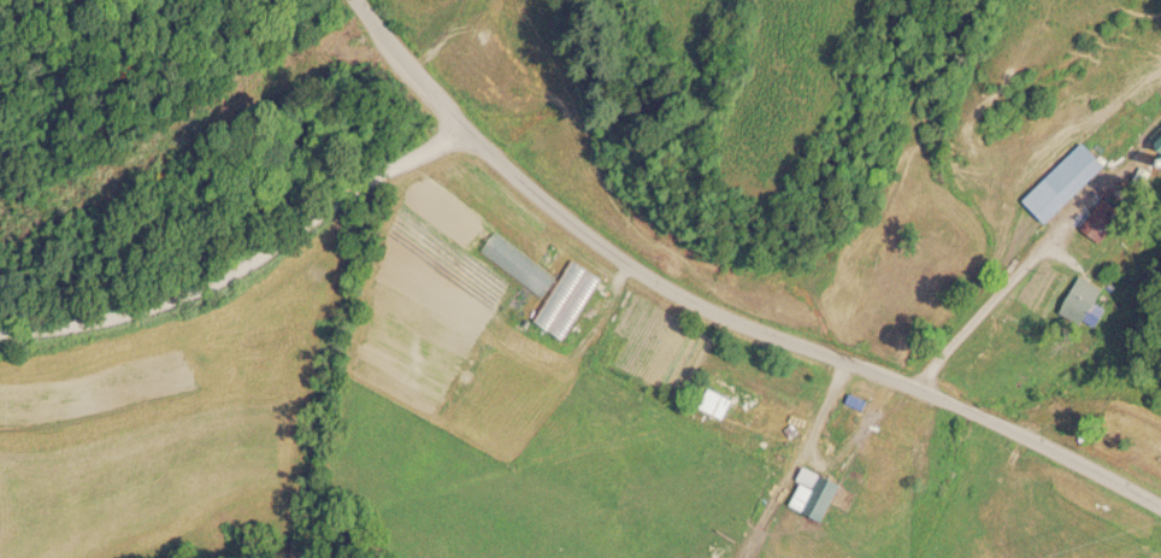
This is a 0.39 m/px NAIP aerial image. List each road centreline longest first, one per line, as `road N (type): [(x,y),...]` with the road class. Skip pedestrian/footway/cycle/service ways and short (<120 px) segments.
road 1 (tertiary): [(1160,503),(973,410),(741,321),(631,264),(467,128),(357,0)]
road 2 (tertiary): [(0,328),(82,323),(206,286),(377,174),(467,128)]
road 3 (track): [(847,359),(743,557)]

